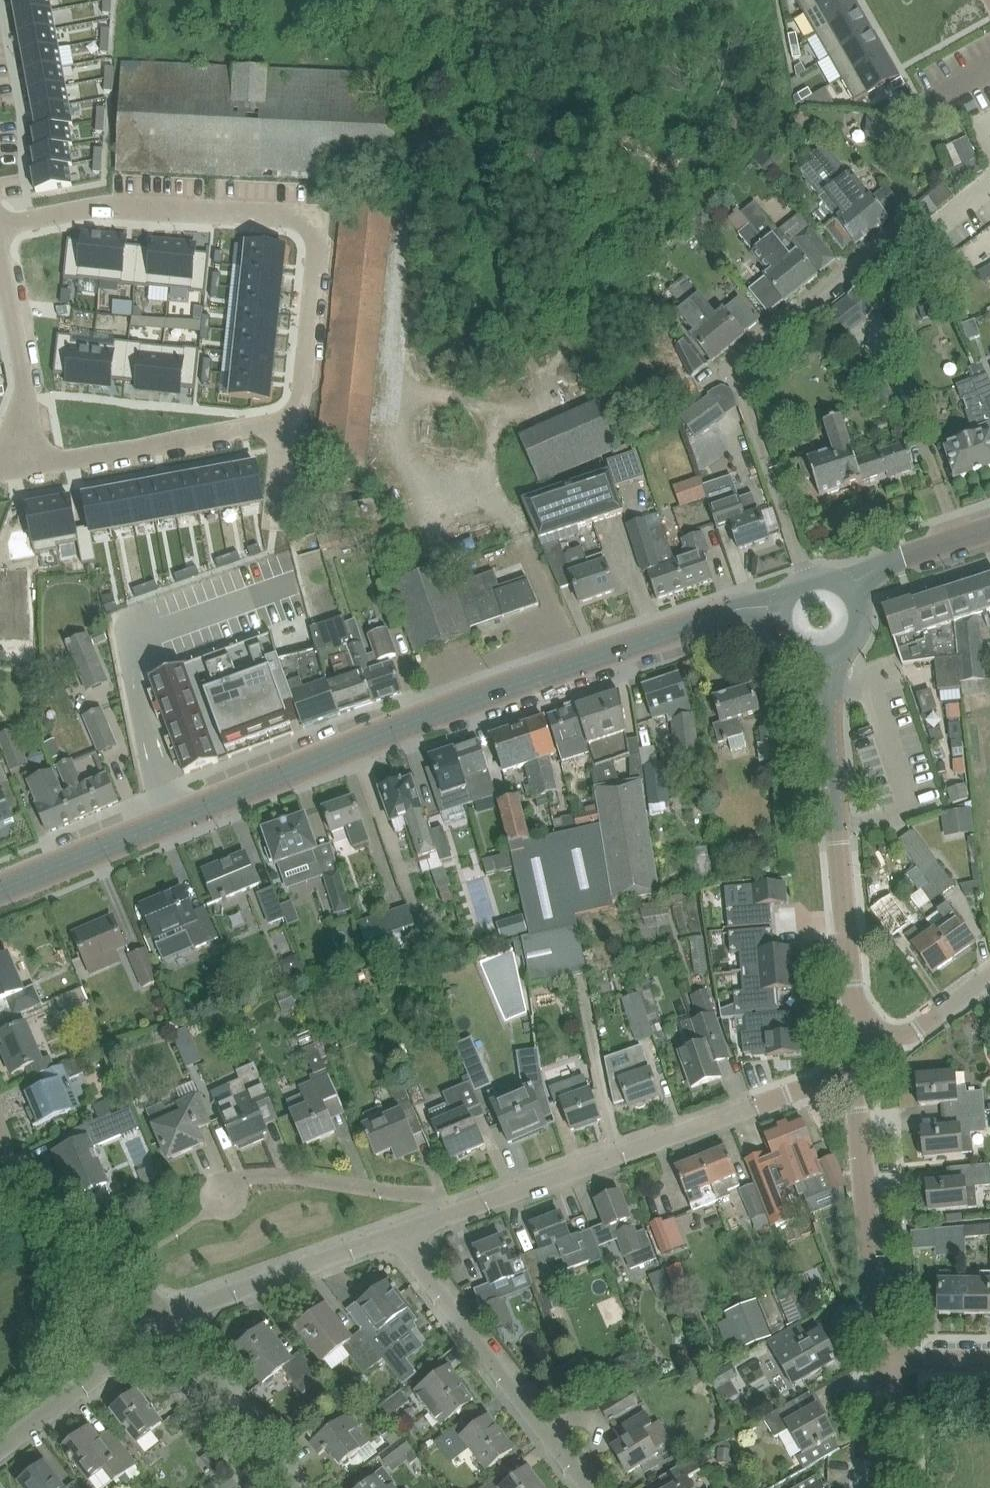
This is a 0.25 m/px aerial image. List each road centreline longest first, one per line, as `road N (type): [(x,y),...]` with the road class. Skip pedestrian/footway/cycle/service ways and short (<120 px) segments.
road 1 (tertiary): [(0,893),(418,720),(736,611),(777,611)]
road 2 (residential): [(0,217),(133,210),(319,219),(307,376),(292,425)]
road 3 (residential): [(446,1207),(804,1078),(857,1051)]
road 4 (residential): [(806,577),(732,360),(885,236)]
road 5 (tertiary): [(857,1051),(828,657)]
road 6 (residential): [(595,1487),(401,1225)]
road 7 (tertiary): [(873,1354),(857,1051)]
road 8 (residential): [(12,435),(51,463),(292,425)]
road 9 (residential): [(168,1314),(401,1225)]
road 10 (residential): [(446,1207),(371,1172),(229,1176),(210,1189)]
road 11 (residential): [(306,1487),(168,1314)]
road 12 (residential): [(0,1452),(168,1314)]
road 13 (residential): [(0,257),(23,387),(12,435)]
road 14 (residential): [(168,1314),(135,1269),(32,1207)]
road 15 (residential): [(857,1051),(901,1034),(989,972)]
road 16 (tertiary): [(989,529),(847,587)]
road 17 (tertiary): [(873,1487),(873,1354)]

